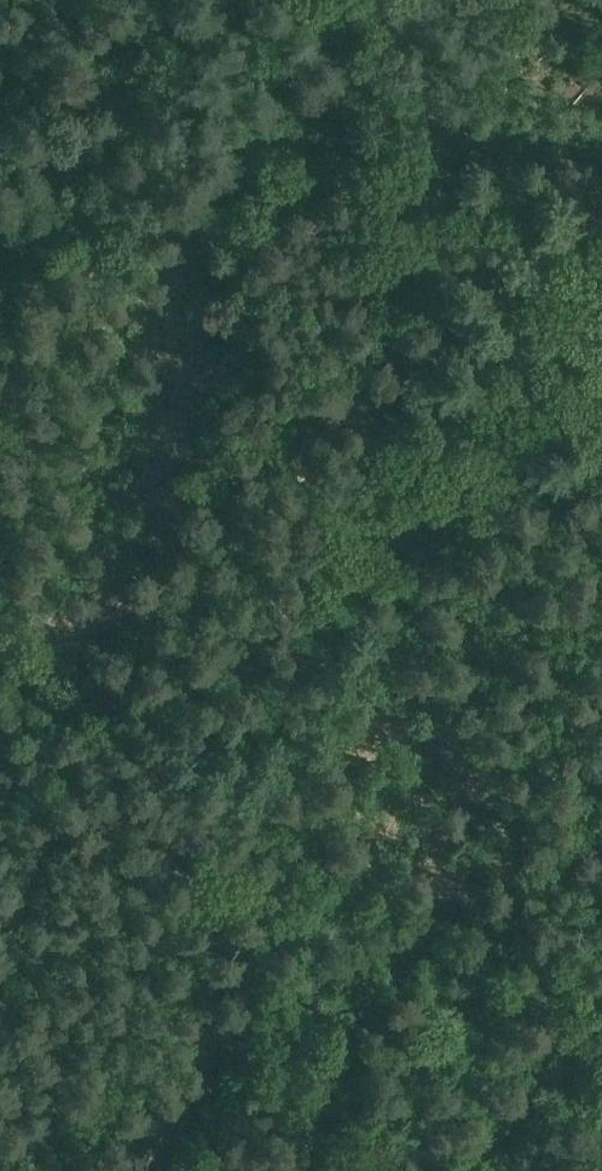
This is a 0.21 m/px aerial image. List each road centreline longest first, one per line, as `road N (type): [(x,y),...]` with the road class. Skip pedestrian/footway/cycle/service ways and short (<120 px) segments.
road 1 (track): [(0,732),(78,791),(267,898),(310,779),(410,585)]
road 2 (track): [(601,221),(429,110),(389,64),(359,0)]
road 3 (track): [(147,1170),(213,1043),(267,898)]
road 4 (track): [(410,585),(408,546),(433,513),(601,438)]
road 5 (track): [(601,696),(492,609),(410,585)]

